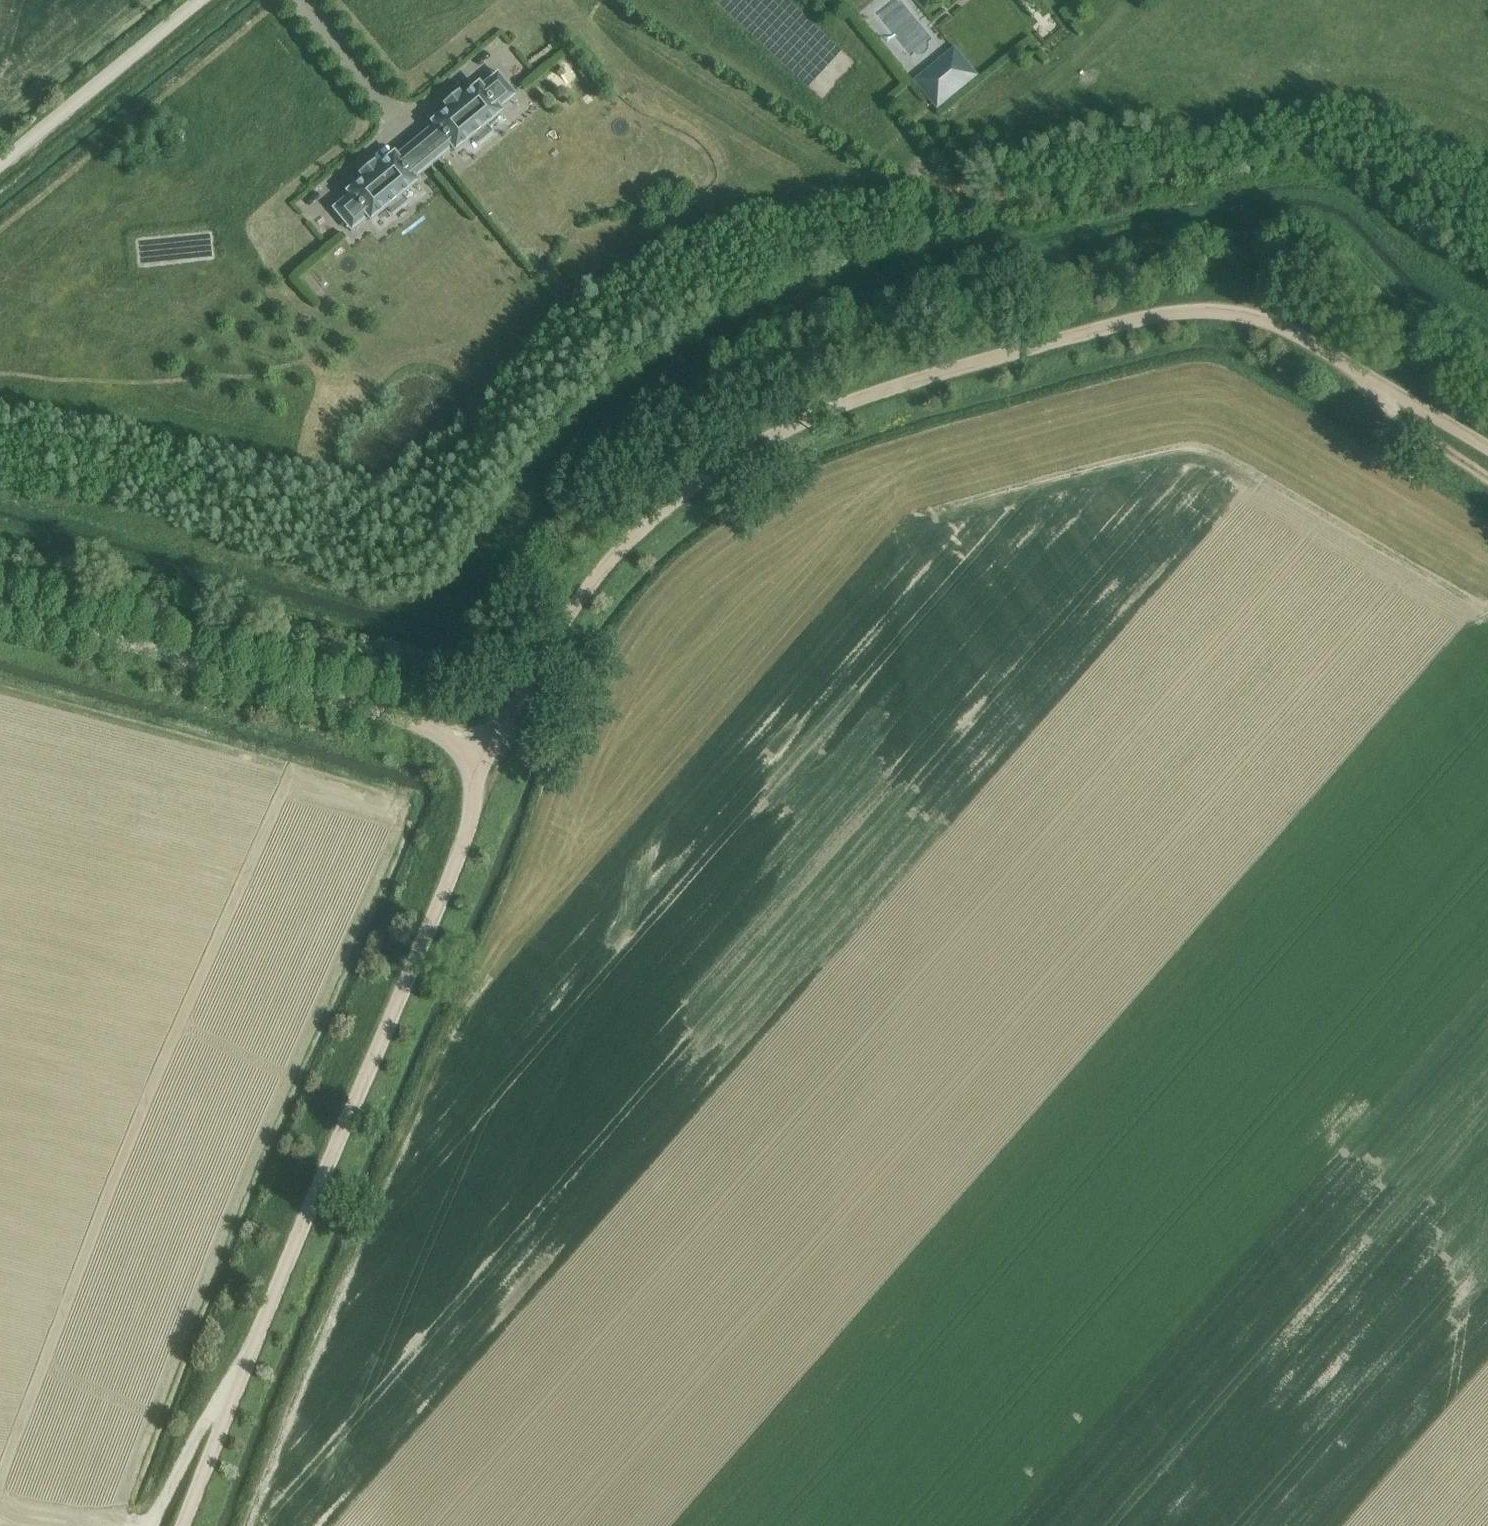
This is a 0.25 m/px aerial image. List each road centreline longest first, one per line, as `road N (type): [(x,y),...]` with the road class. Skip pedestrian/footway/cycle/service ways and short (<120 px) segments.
road 1 (unclassified): [(468,761),(499,732),(615,553),(693,484),(826,416),(1164,316),(1220,311),(1276,323),(1487,448)]
road 2 (unclassified): [(182,1525),(461,847),(473,807),(468,761)]
road 3 (unclassified): [(468,761),(426,728),(0,610)]
road 4 (unclassified): [(0,162),(200,0)]

